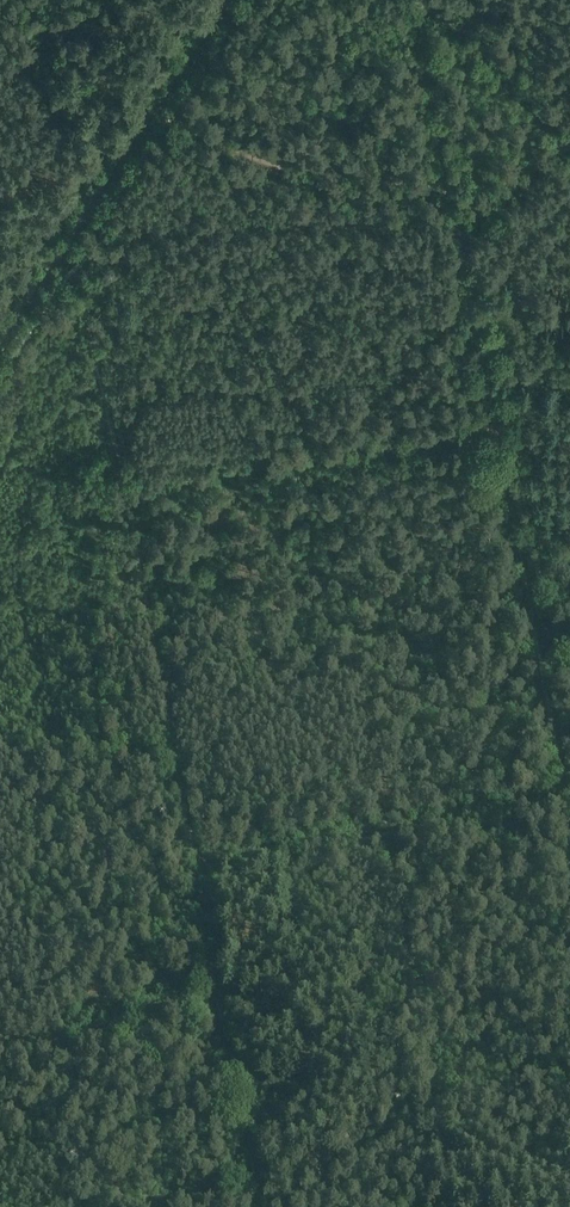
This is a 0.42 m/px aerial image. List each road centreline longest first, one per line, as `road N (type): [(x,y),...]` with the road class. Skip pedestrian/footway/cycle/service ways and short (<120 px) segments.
road 1 (track): [(415,0),(569,818)]

